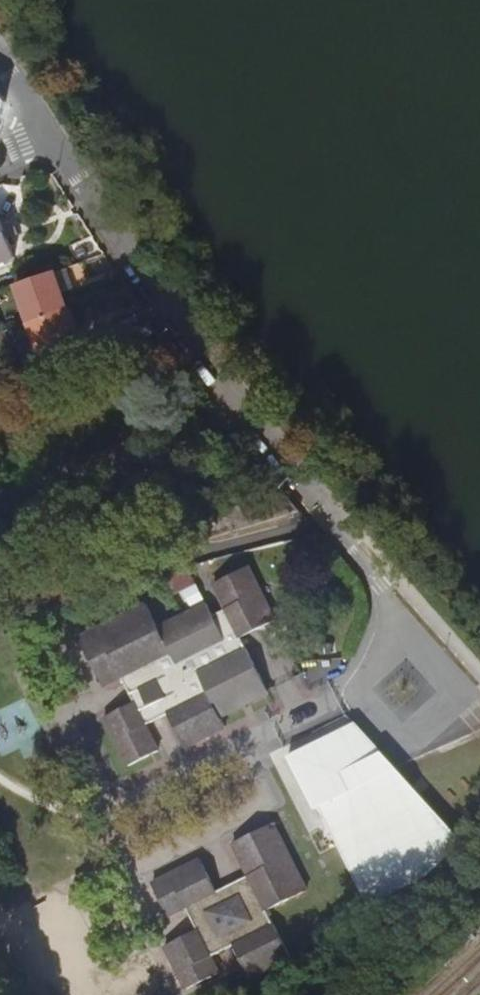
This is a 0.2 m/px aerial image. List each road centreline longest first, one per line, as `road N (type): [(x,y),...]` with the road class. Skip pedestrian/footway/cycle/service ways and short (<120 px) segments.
road 1 (residential): [(49,134),(392,605),(471,687)]

